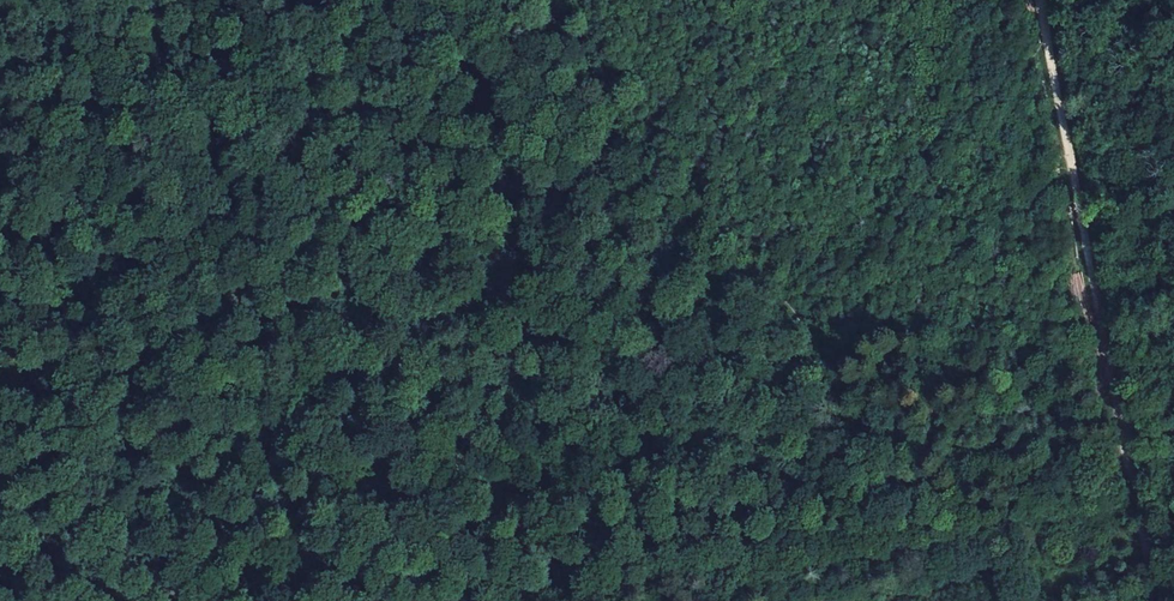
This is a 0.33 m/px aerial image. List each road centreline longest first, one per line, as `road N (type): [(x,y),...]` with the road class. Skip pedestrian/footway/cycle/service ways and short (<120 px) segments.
road 1 (track): [(1122,429),(998,472),(817,497),(618,546)]
road 2 (track): [(1122,429),(1037,0)]
road 3 (track): [(1156,600),(1122,429)]

